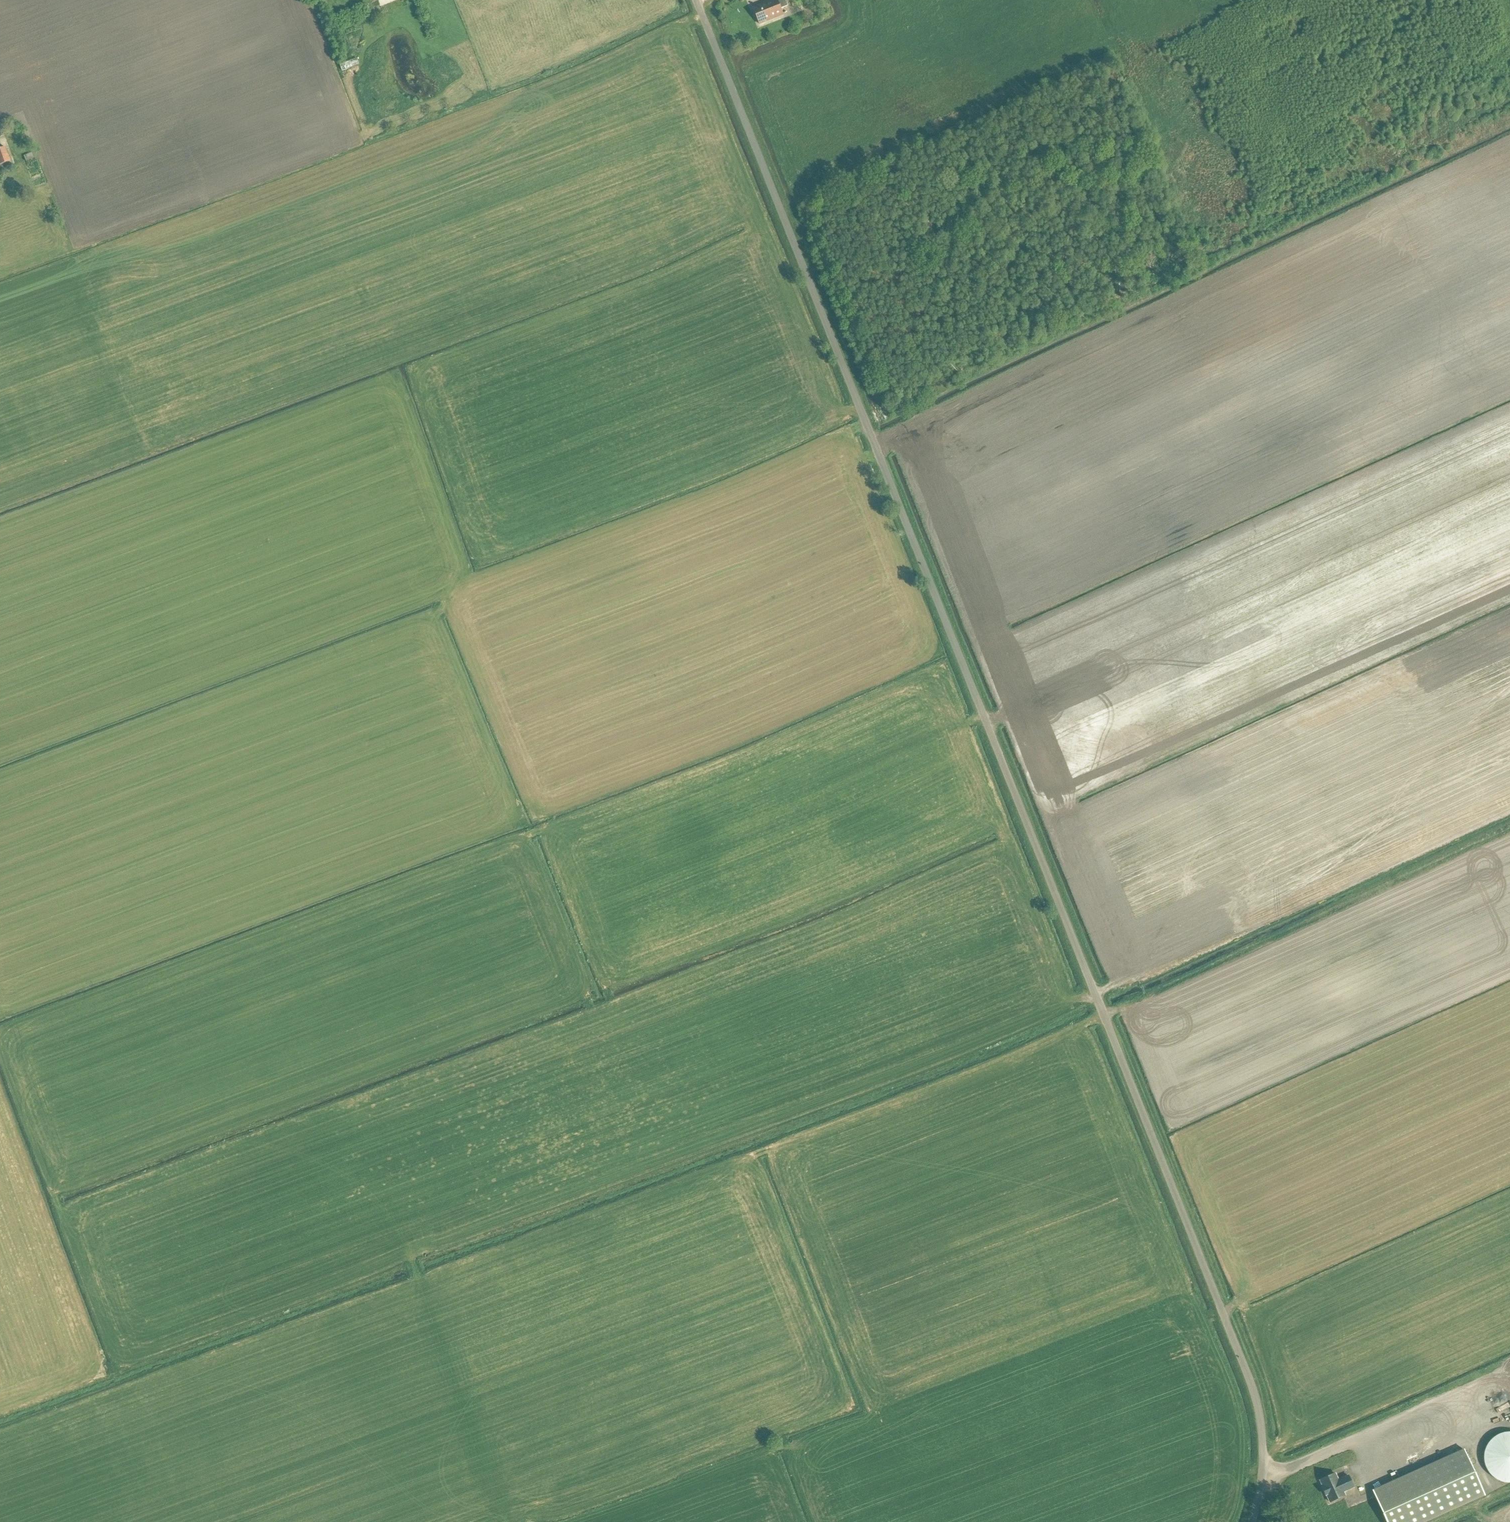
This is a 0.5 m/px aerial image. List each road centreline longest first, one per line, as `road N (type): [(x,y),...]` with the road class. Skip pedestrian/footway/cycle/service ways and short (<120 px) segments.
road 1 (unclassified): [(1257,1521),(1268,1474),(1259,1404),(697,0)]
road 2 (track): [(1268,1474),(1495,1376)]

